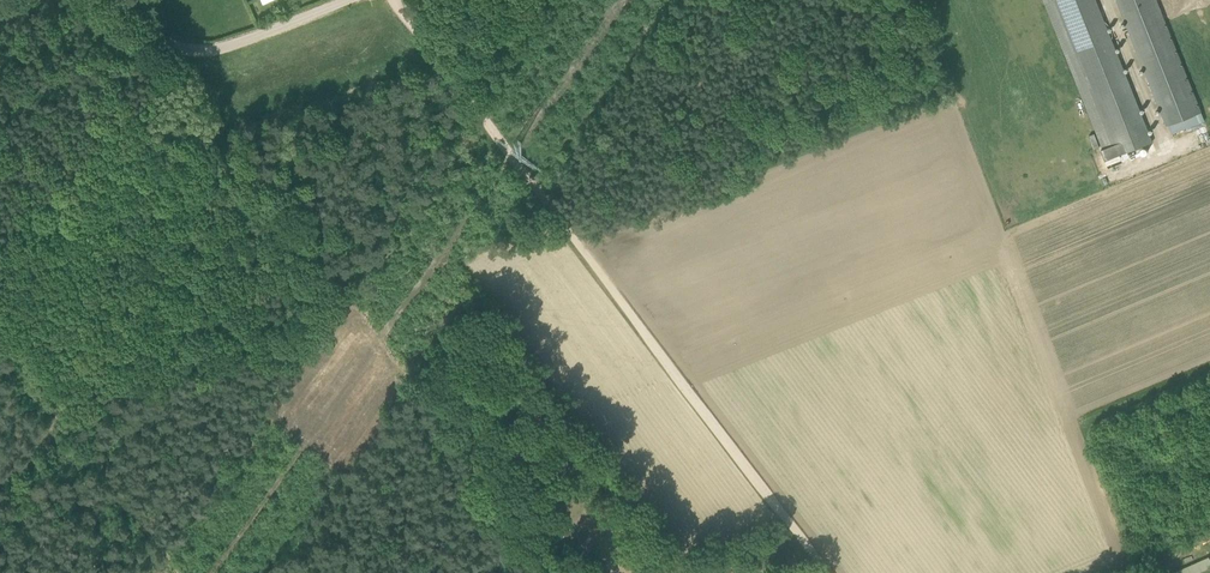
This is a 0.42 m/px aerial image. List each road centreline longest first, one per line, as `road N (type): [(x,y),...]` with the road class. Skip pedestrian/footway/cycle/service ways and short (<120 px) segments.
road 1 (track): [(829,572),(391,0)]
road 2 (track): [(0,339),(180,572)]
road 3 (unclassified): [(126,0),(170,46),(198,51),(227,49),(355,0)]

